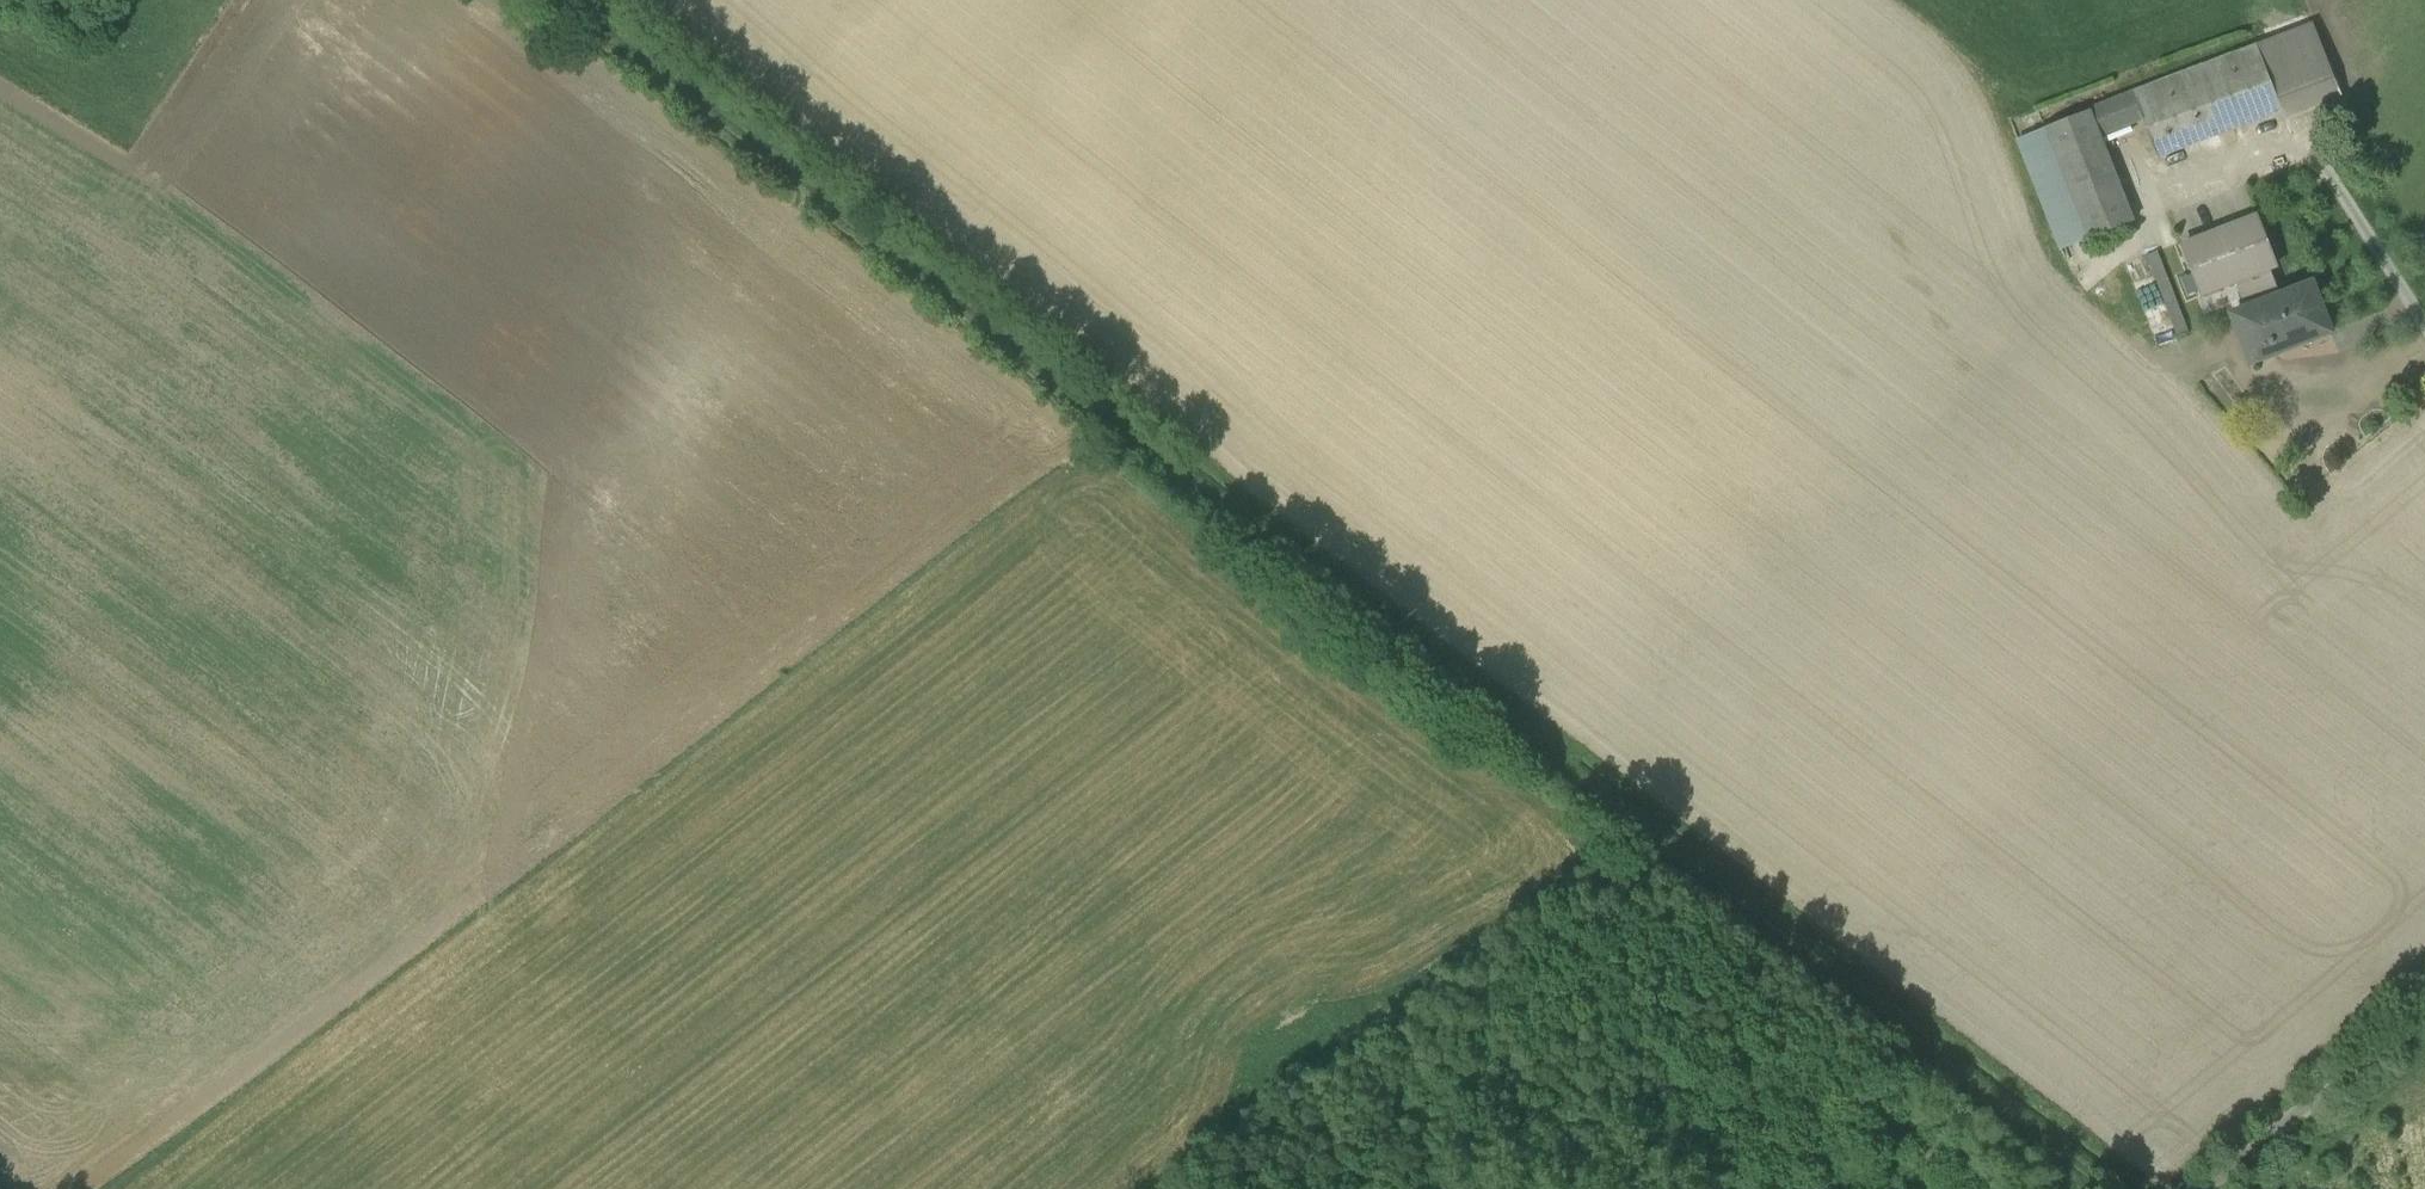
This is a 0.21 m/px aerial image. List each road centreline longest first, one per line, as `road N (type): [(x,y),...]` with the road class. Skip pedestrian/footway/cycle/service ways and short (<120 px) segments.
road 1 (unclassified): [(2197,1188),(2424,997)]

